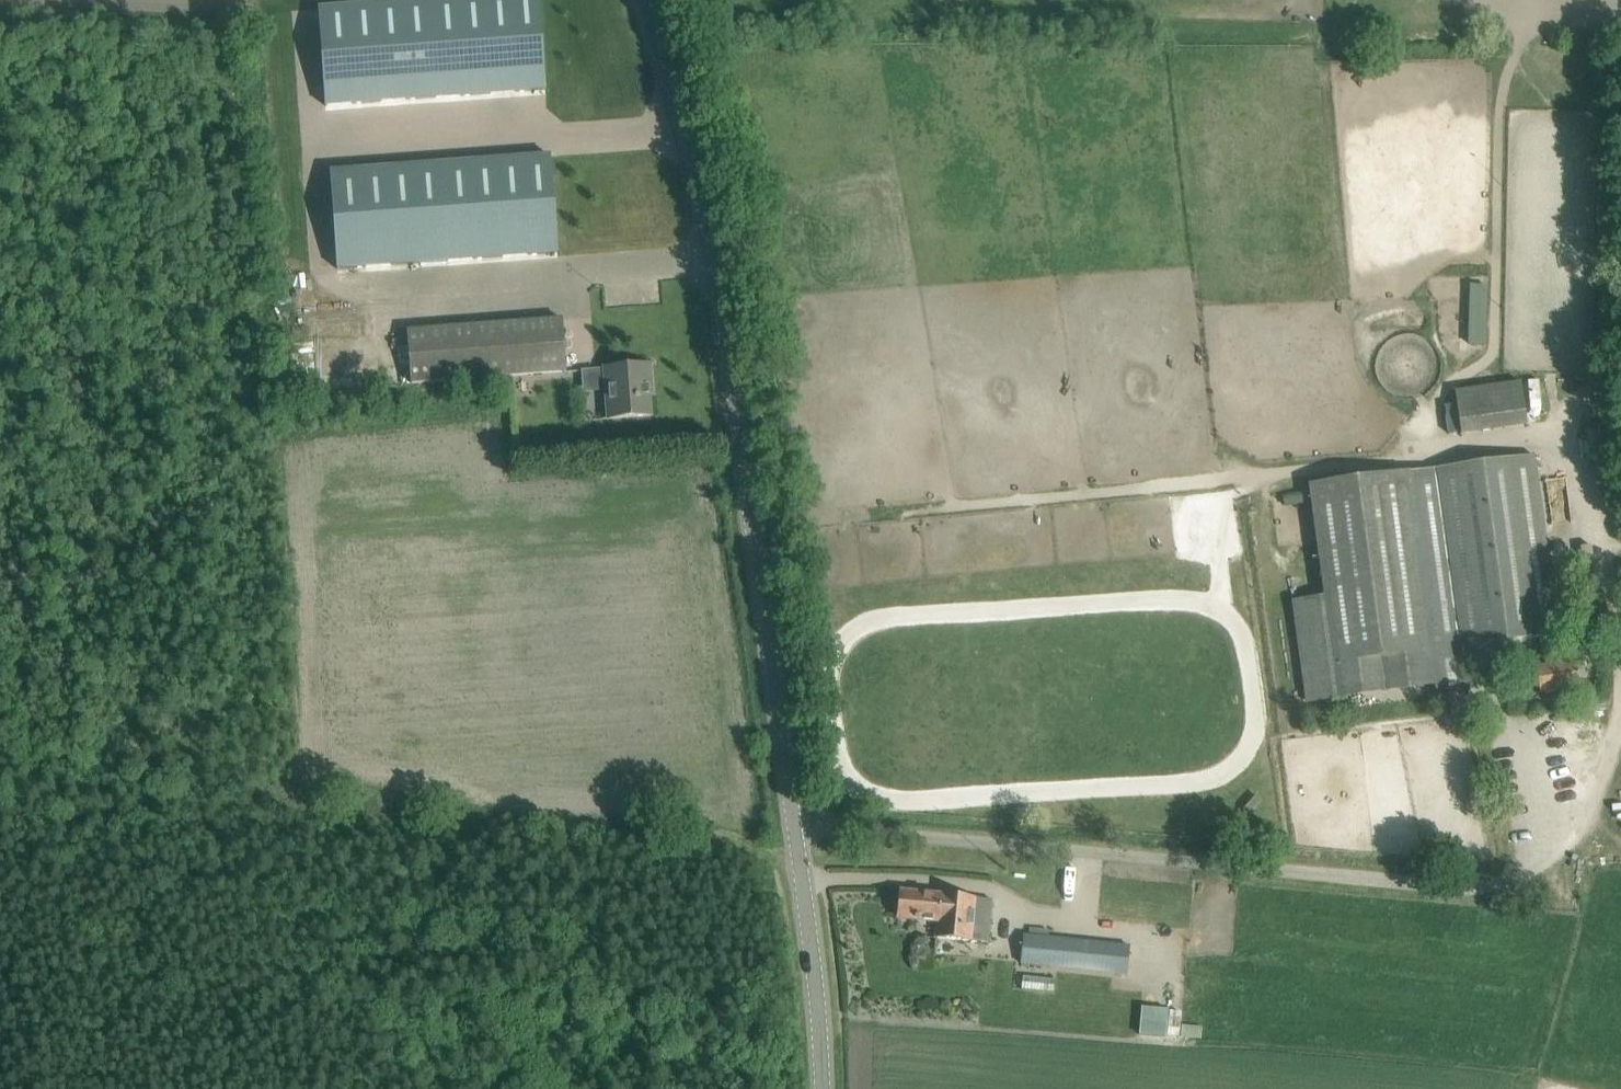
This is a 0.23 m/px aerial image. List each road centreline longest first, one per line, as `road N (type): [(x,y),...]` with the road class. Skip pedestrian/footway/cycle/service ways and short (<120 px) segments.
road 1 (unclassified): [(817,1088),(802,896),(717,260),(640,0)]

